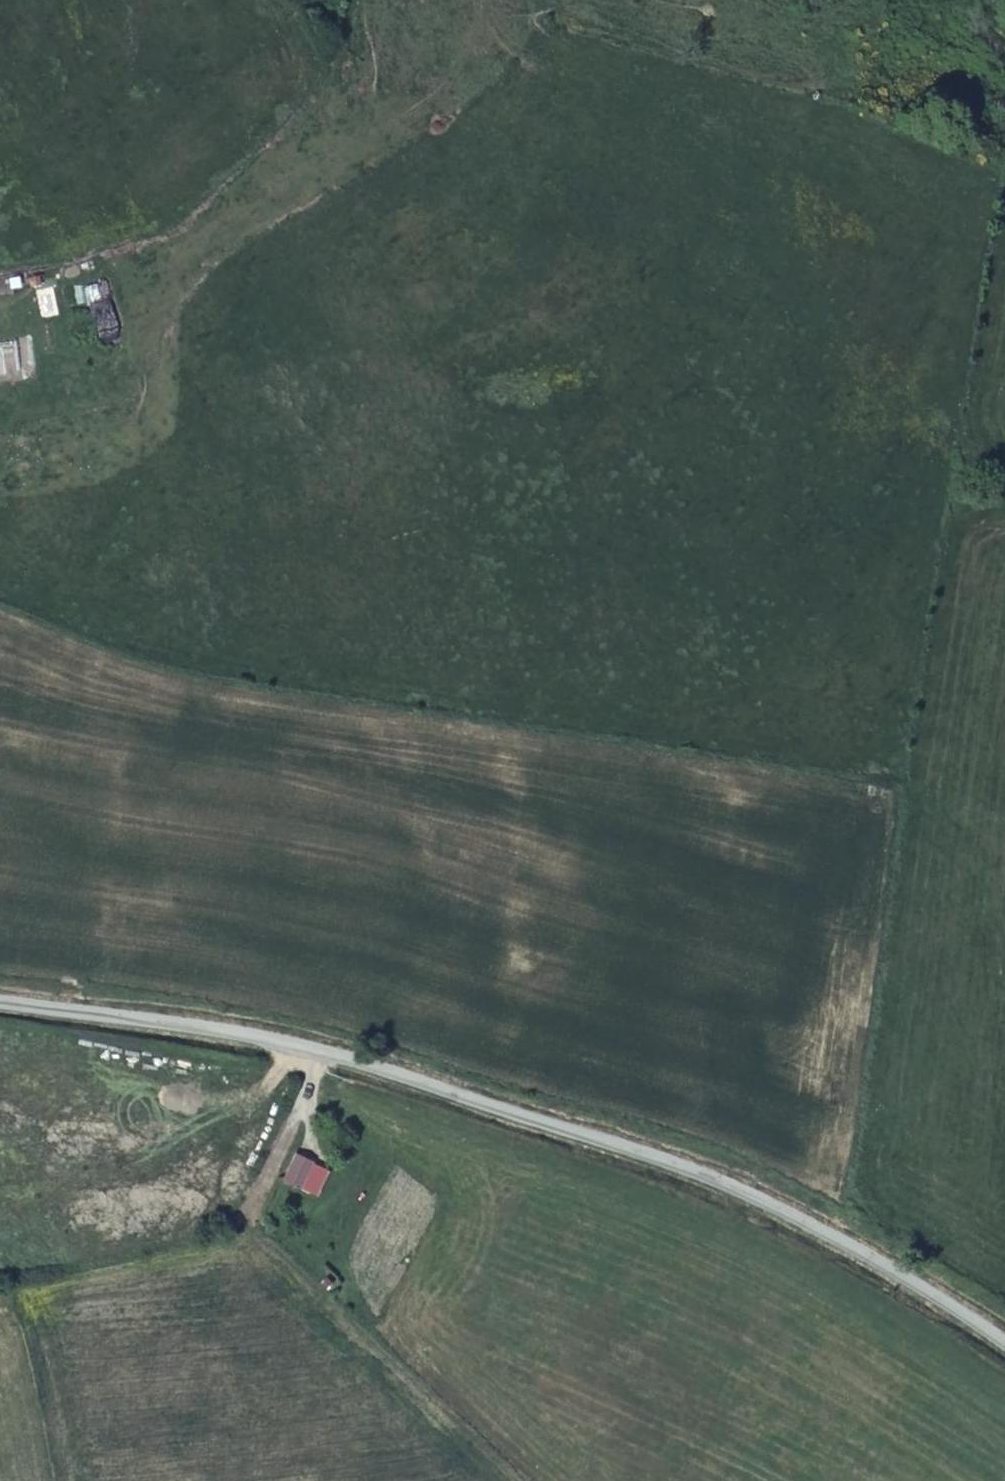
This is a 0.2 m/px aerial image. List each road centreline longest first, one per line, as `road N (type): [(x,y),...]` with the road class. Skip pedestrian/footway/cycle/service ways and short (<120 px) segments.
road 1 (unclassified): [(1004,1344),(829,1237),(677,1168),(307,1050),(0,1001)]
road 2 (track): [(320,1053),(245,1227)]

